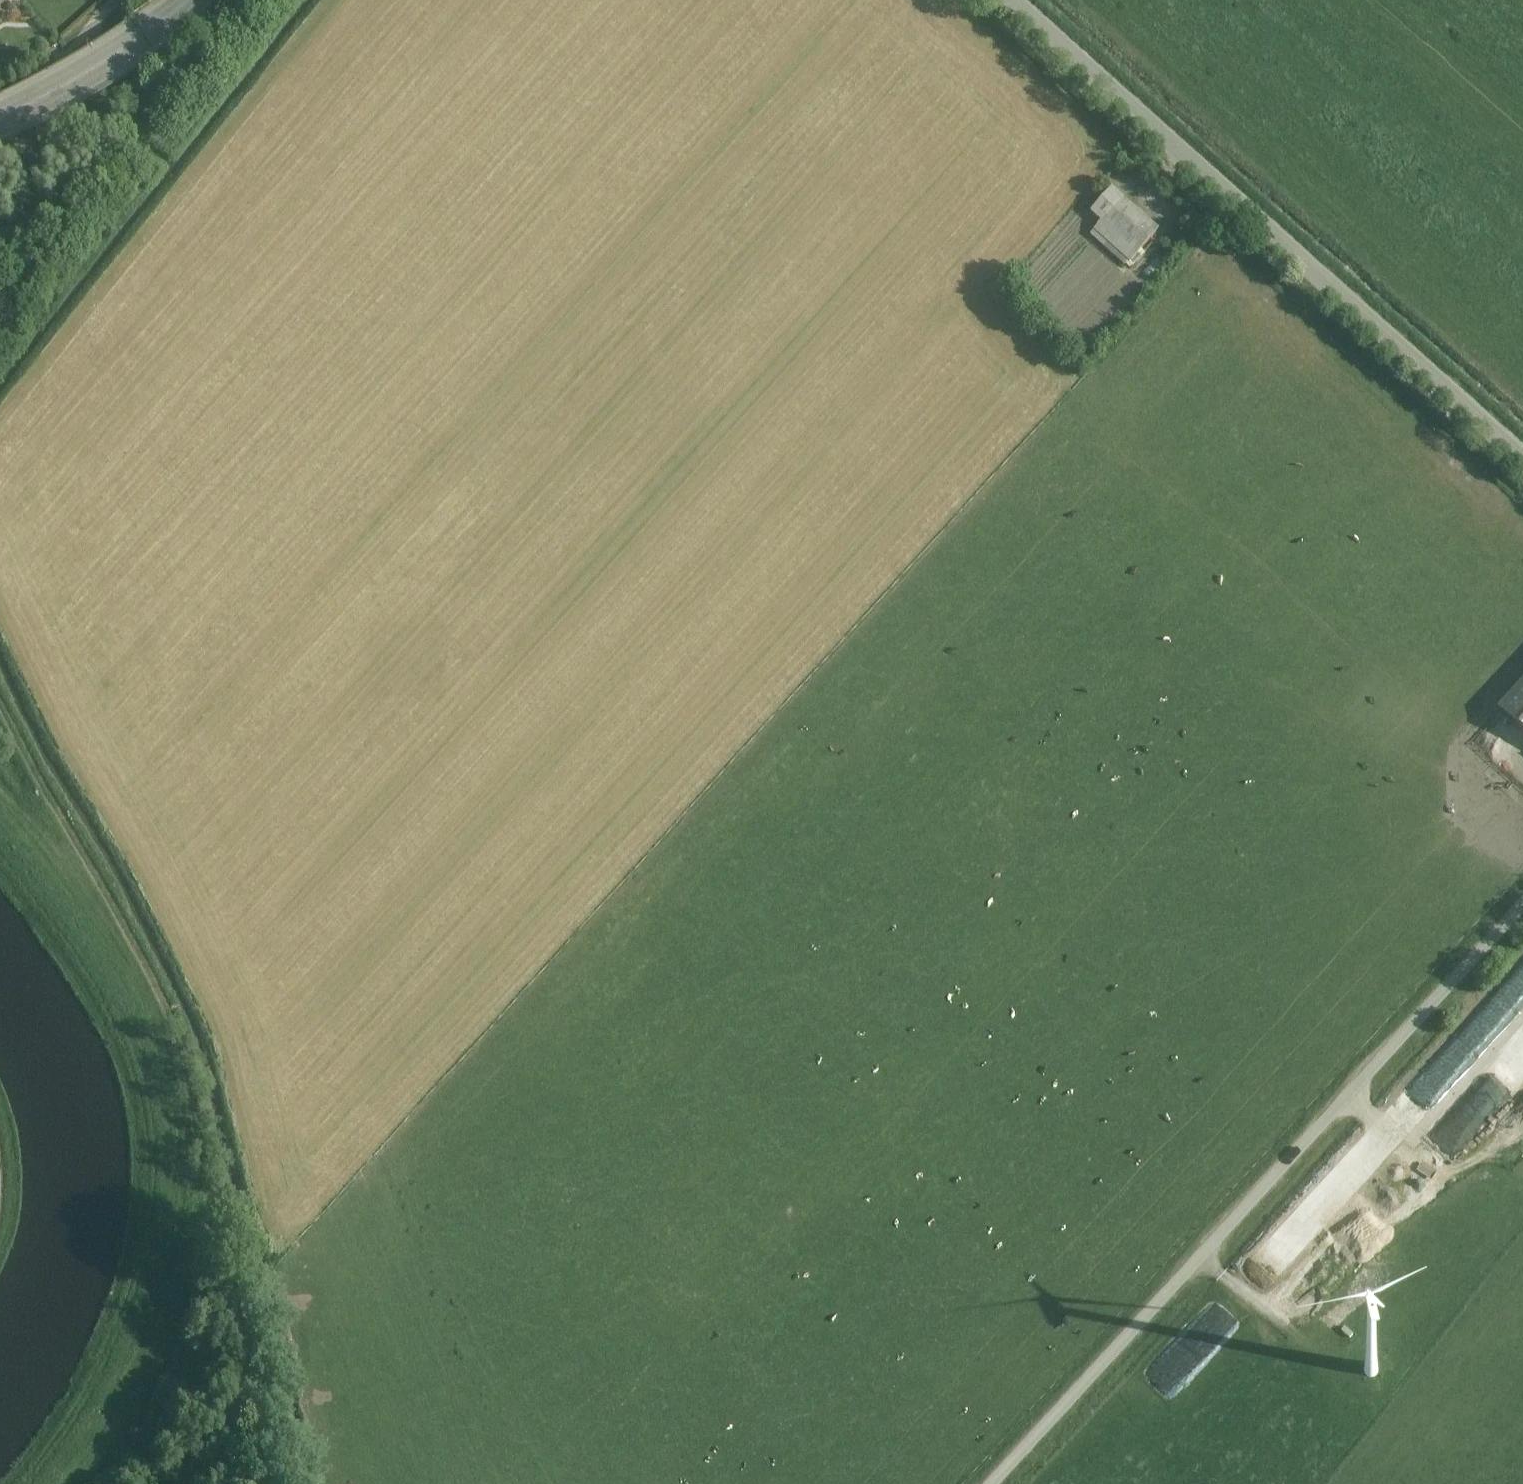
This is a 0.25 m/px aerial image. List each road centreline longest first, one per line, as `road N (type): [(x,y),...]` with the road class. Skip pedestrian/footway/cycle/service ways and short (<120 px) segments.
road 1 (unclassified): [(988,1483),(1522,909)]
road 2 (unclassified): [(1009,0),(1420,374),(1522,456)]
road 3 (tertiary): [(198,0),(117,63),(0,126)]

